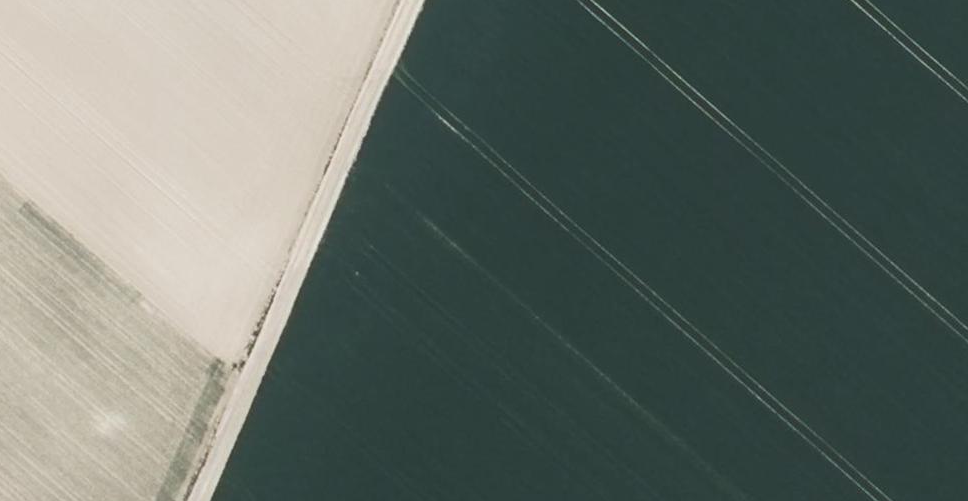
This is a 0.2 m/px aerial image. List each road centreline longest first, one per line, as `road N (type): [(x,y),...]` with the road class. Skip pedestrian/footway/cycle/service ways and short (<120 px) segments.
road 1 (track): [(407,0),(190,500)]

